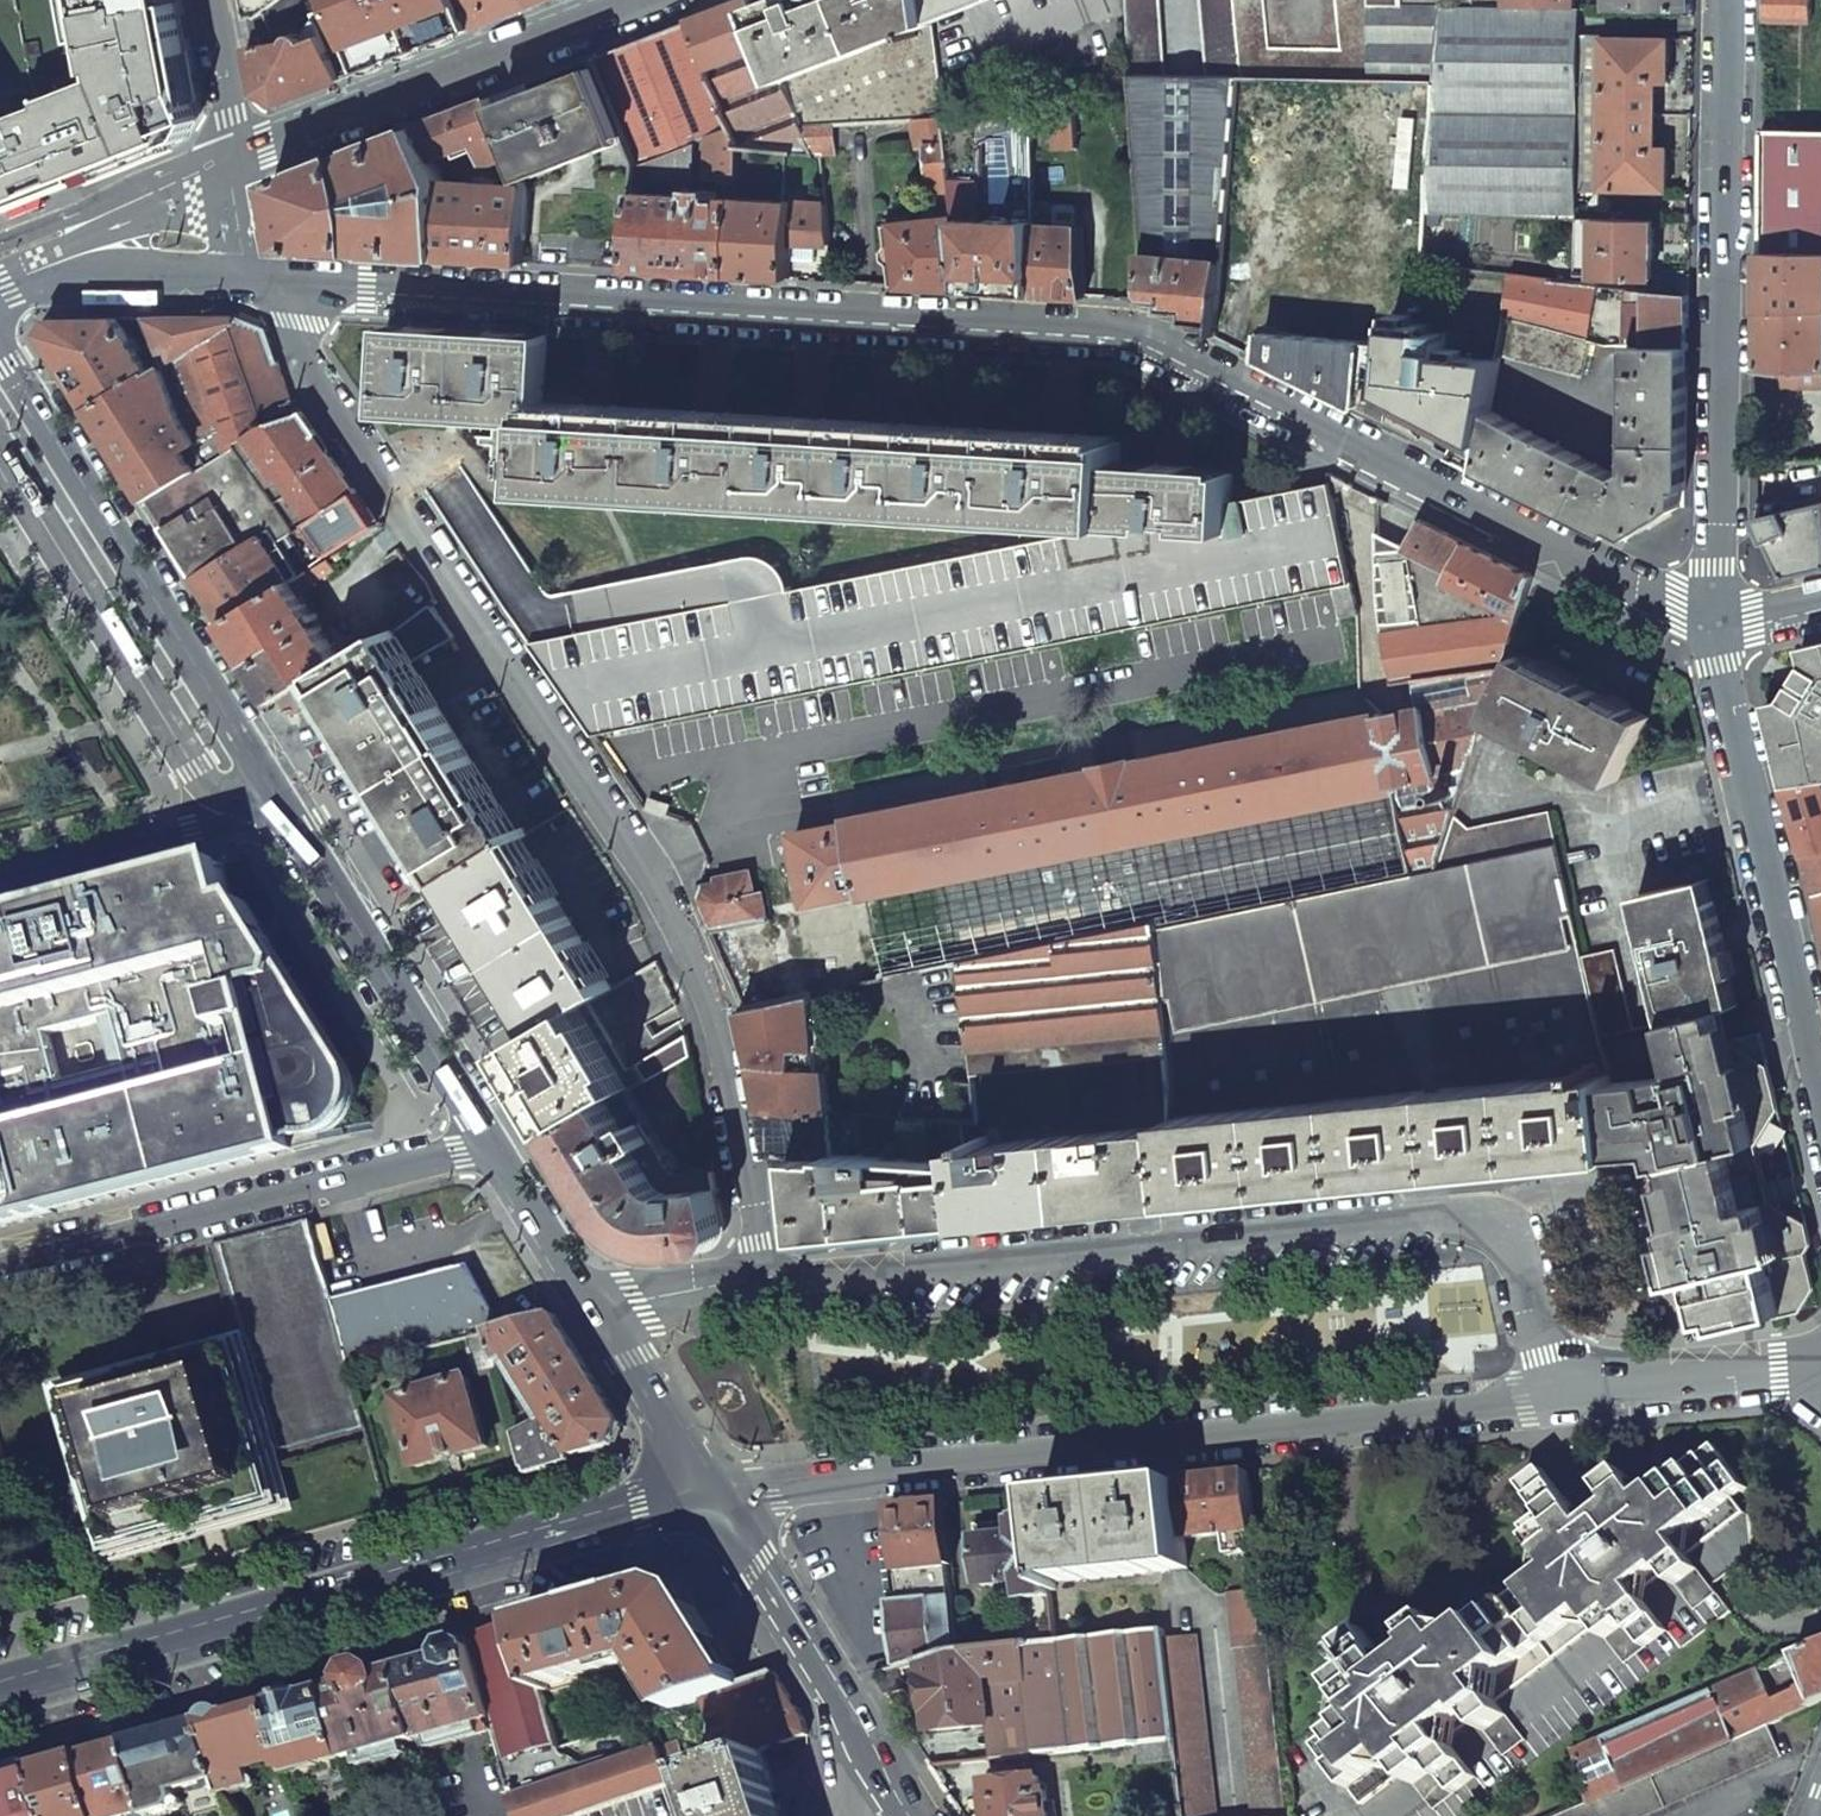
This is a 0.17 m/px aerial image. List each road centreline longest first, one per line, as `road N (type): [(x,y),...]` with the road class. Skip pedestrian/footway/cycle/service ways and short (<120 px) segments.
road 1 (residential): [(264,281),(1134,325),(1719,627)]
road 2 (residential): [(264,281),(295,321),(310,377),(658,881),(718,1019),(766,1283)]
road 3 (residential): [(1567,1392),(1505,1227),(1472,1211),(766,1283)]
road 4 (unclassified): [(723,1491),(1567,1392)]
road 5 (secondary): [(0,1690),(723,1491)]
road 6 (residential): [(1729,0),(1719,627)]
road 7 (secondary): [(285,805),(0,343)]
road 8 (residential): [(488,1142),(0,1267)]
road 9 (residential): [(1820,1093),(1719,627)]
road 10 (residential): [(638,0),(232,155)]
road 11 (secondary): [(488,1142),(285,805)]
road 12 (residential): [(0,880),(285,805)]
road 13 (residential): [(0,305),(40,286),(86,280),(264,281)]
road 14 (unclassified): [(1567,1392),(1820,1371)]
road 15 (residential): [(232,155),(0,258)]
road 16 (secondary): [(849,1709),(723,1491)]
road 17 (secondary): [(723,1491),(597,1308)]
road 18 (secondary): [(597,1308),(488,1142)]
road 19 (residential): [(766,1283),(597,1308)]
road 20 (residential): [(206,0),(232,155)]
road 21 (residential): [(232,155),(246,257),(264,281)]
road 22 (secondary): [(913,1815),(849,1709)]

